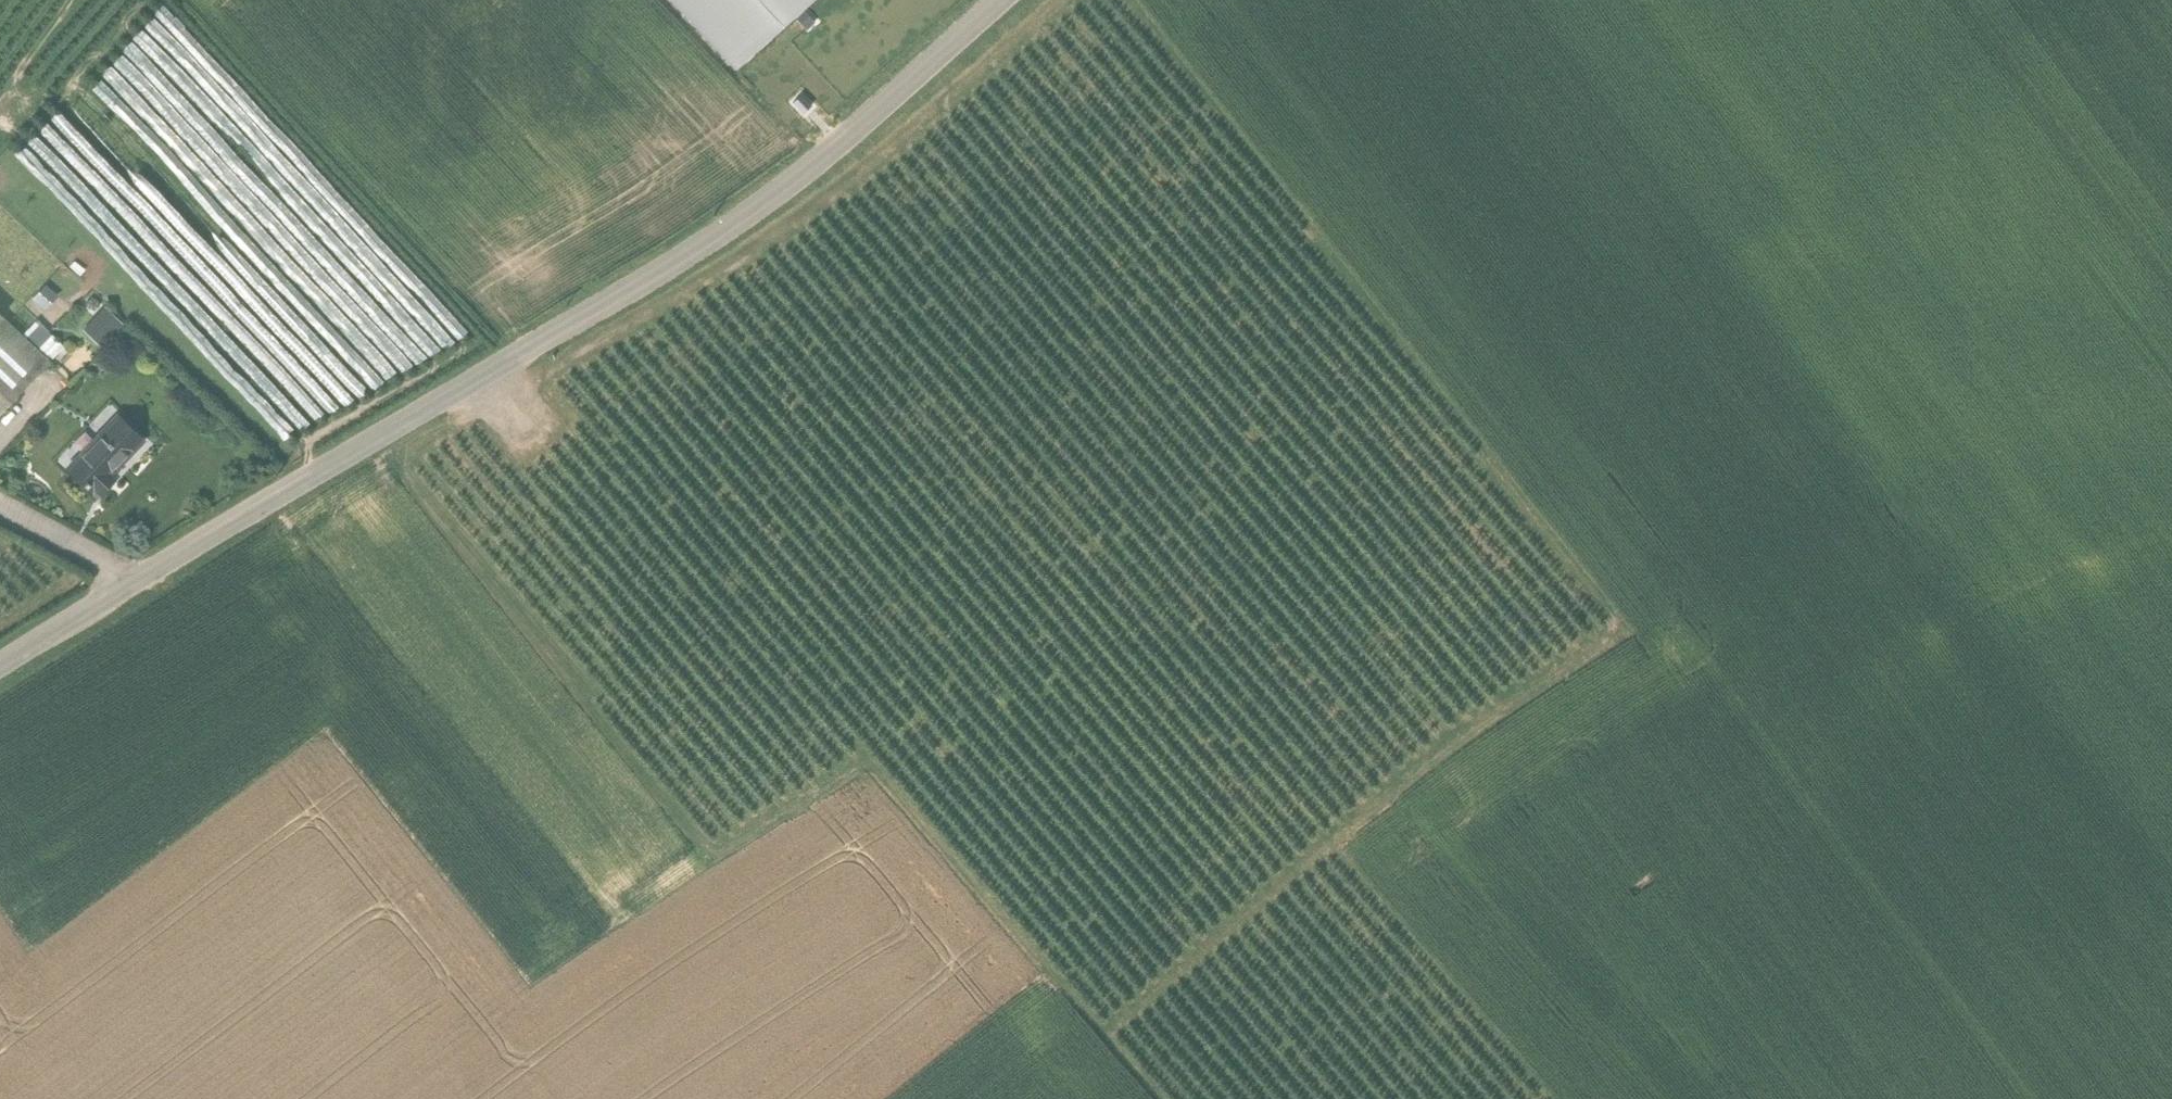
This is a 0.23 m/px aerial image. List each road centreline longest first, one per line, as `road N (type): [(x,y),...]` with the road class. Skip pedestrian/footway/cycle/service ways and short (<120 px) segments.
road 1 (tertiary): [(0,669),(111,592),(223,535),(658,276),(769,199),(1002,0)]

